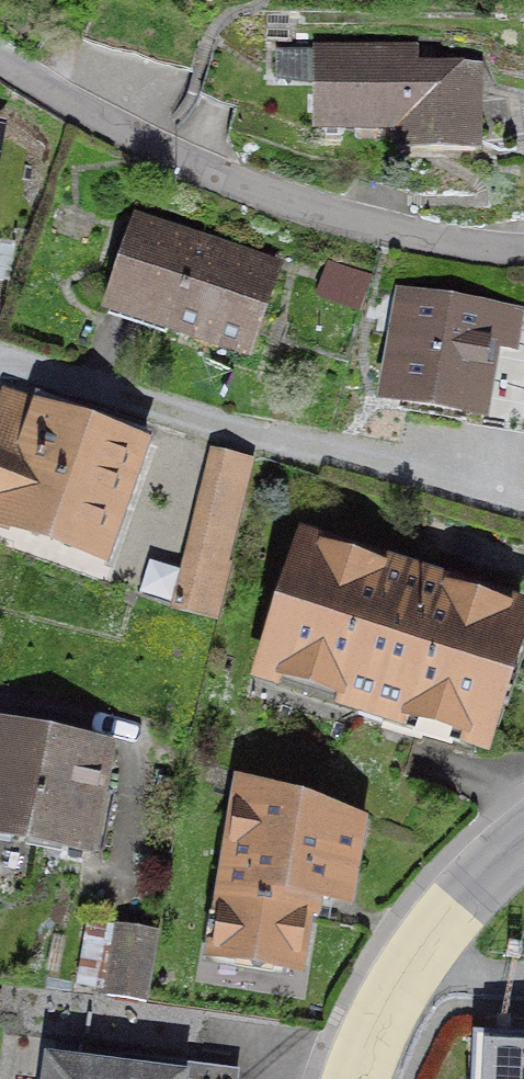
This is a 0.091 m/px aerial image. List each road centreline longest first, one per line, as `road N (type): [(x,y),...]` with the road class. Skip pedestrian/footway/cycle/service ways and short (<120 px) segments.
road 1 (residential): [(523,261),(407,258),(101,117),(0,52)]
road 2 (residential): [(523,491),(427,483),(0,367)]
road 3 (residential): [(358,1078),(389,1002),(453,911),(523,834)]
road 4 (residential): [(134,736),(0,716)]

